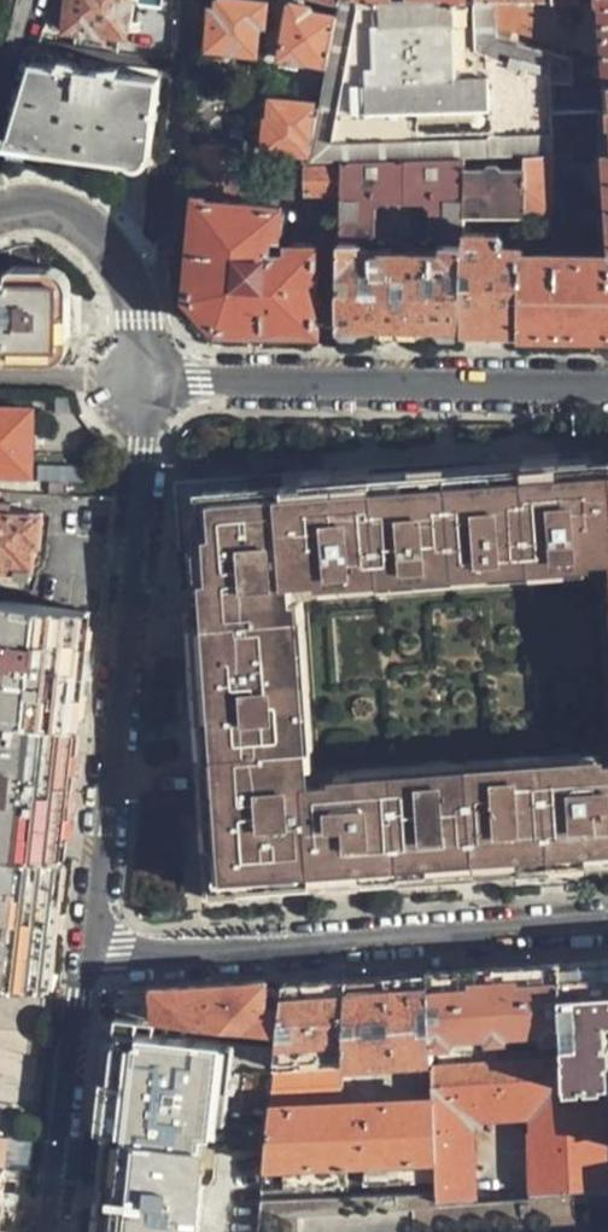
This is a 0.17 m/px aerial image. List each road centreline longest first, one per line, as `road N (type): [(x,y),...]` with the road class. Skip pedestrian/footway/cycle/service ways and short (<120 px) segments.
road 1 (residential): [(145,387),(83,956)]
road 2 (residential): [(83,956),(607,918)]
road 3 (residential): [(145,387),(607,388)]
road 4 (residential): [(83,956),(52,1231)]
road 5 (residential): [(4,214),(41,210),(93,232),(117,255),(139,292),(145,387)]
road 6 (residential): [(33,0),(0,135)]

